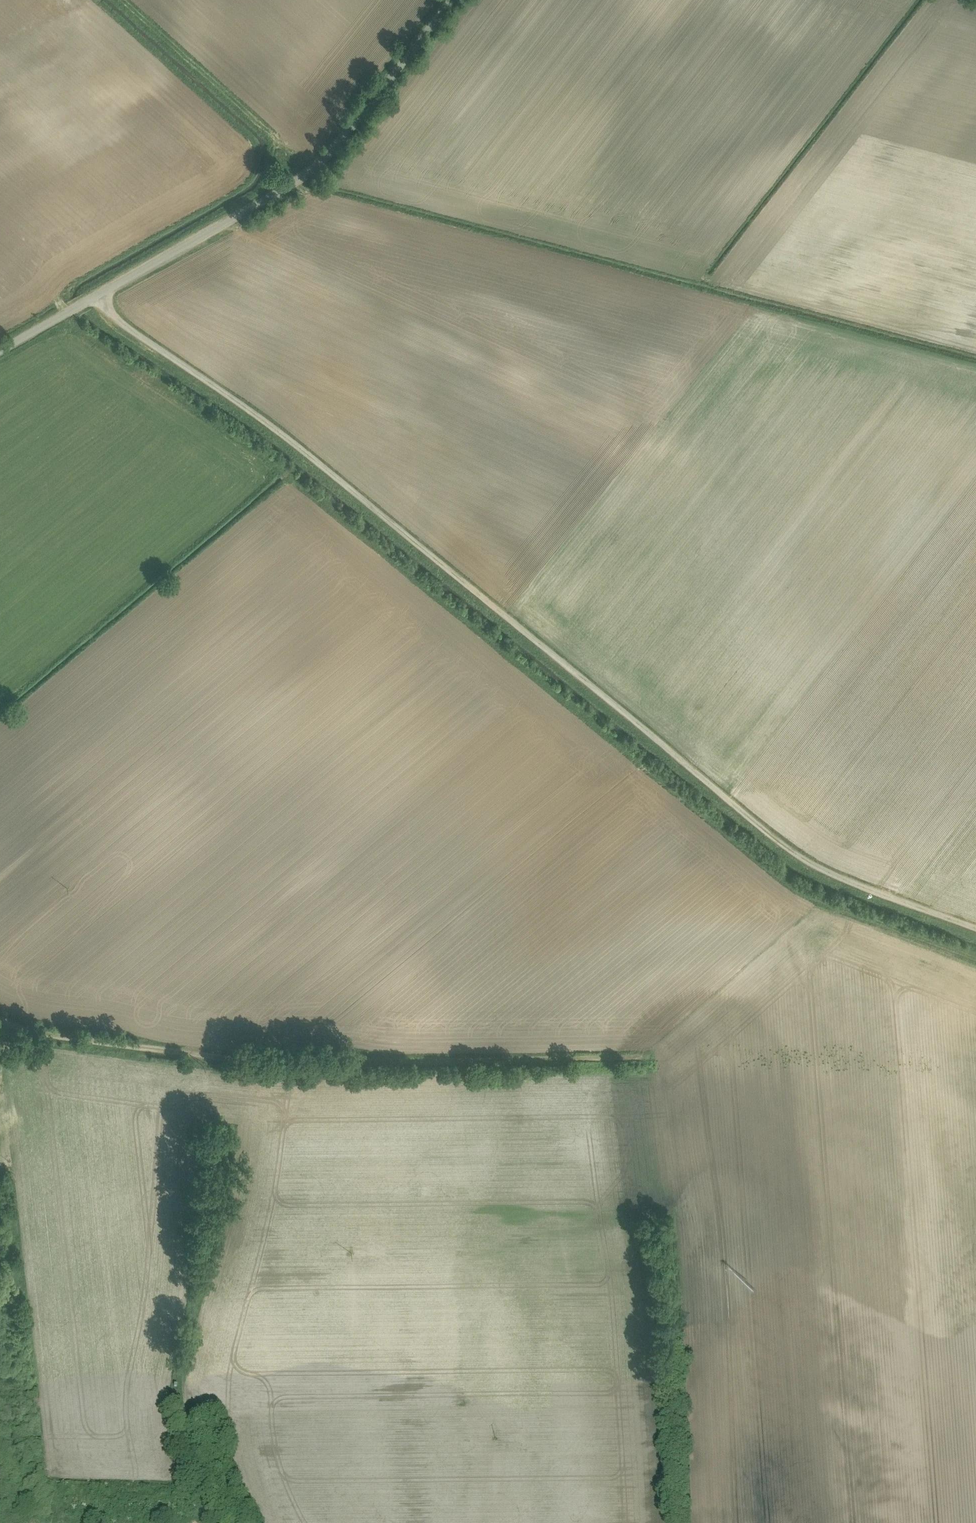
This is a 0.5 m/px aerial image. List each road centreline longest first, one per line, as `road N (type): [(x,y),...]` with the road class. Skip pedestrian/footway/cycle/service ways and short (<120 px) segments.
road 1 (track): [(94,296),(326,469),(798,857),(975,928)]
road 2 (track): [(0,1018),(61,1039),(235,1061),(647,1058)]
road 3 (unclassified): [(0,349),(198,240),(322,159),(452,0)]

